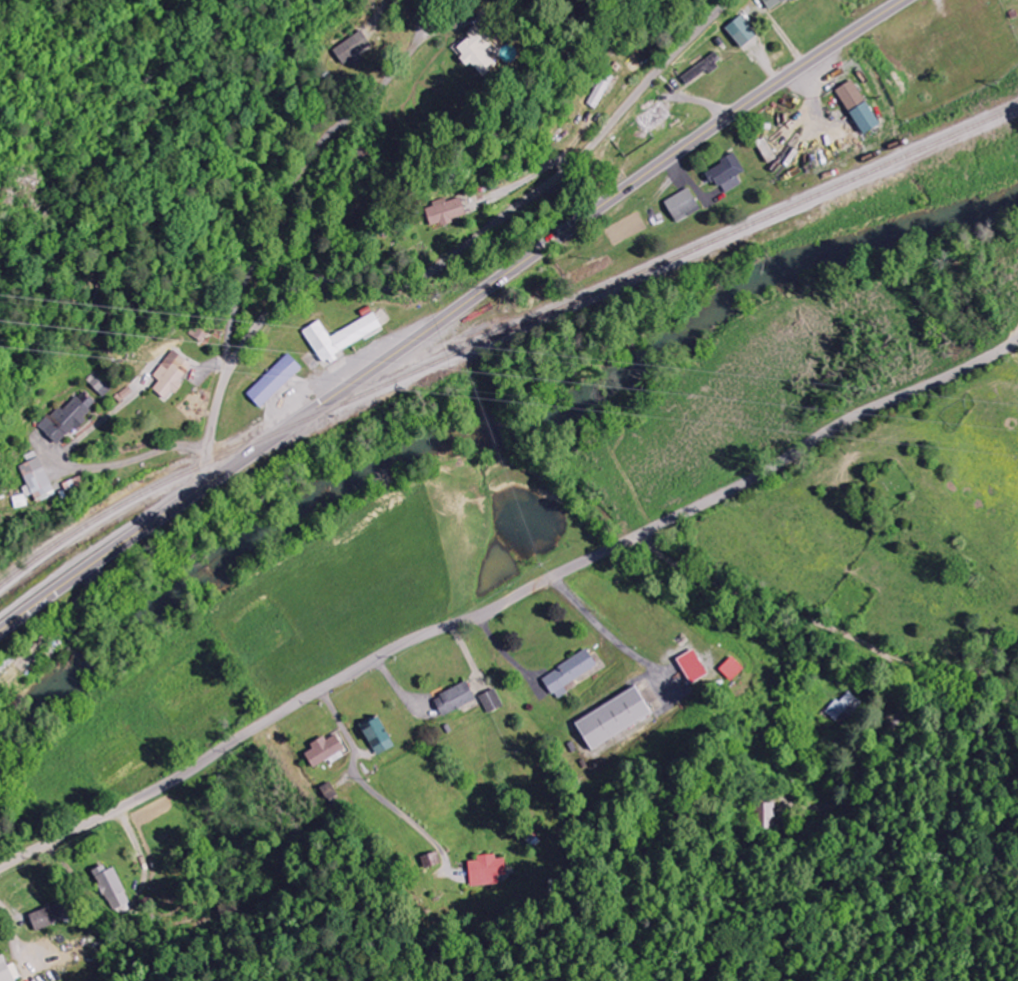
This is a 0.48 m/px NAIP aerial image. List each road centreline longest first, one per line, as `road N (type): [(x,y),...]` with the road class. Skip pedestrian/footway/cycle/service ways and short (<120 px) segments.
road 1 (residential): [(0,870),(139,798),(373,658),(738,486),(849,418),(1017,338)]
road 2 (secondary): [(0,632),(906,0)]
road 3 (residential): [(212,481),(207,455),(225,378),(286,295),(321,277),(402,284),(447,259),(586,151),(728,0)]
road 4 (residential): [(225,378),(240,284),(321,141),(399,66),(420,0)]

